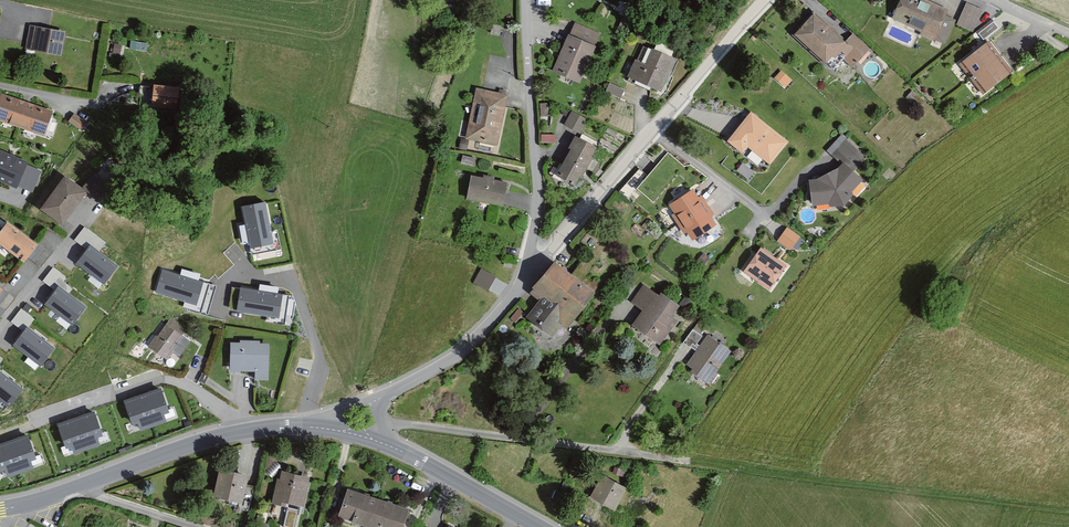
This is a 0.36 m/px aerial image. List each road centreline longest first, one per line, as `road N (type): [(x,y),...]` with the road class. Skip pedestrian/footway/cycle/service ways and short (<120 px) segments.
road 1 (residential): [(504,307),(767,0)]
road 2 (residential): [(526,0),(539,201),(528,258),(504,307)]
road 3 (tertiary): [(310,426),(191,444),(77,488)]
road 4 (tertiary): [(539,526),(371,438)]
road 5 (residential): [(514,438),(617,308)]
road 6 (residential): [(504,307),(471,352),(386,395)]
road 7 (residential): [(0,327),(89,212)]
road 8 (residential): [(374,423),(514,438)]
road 9 (residential): [(77,488),(194,526)]

